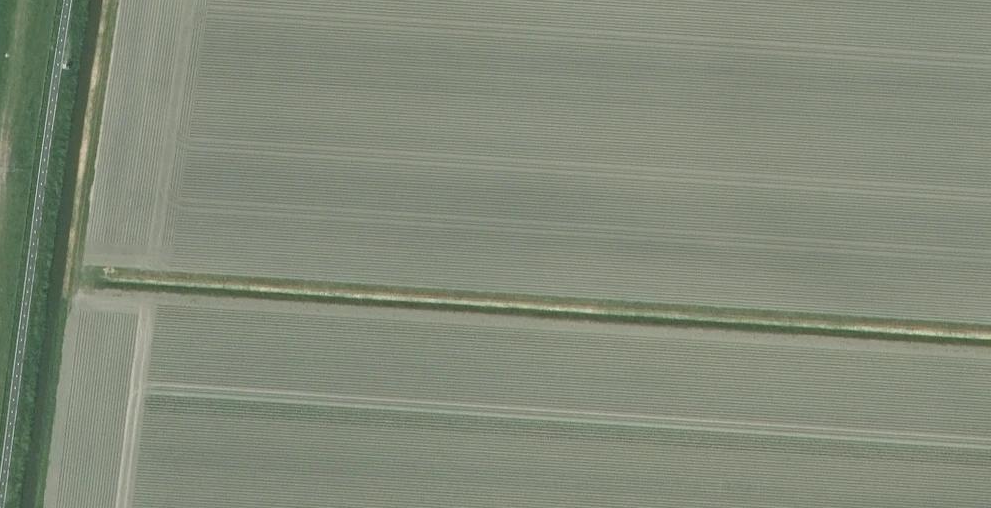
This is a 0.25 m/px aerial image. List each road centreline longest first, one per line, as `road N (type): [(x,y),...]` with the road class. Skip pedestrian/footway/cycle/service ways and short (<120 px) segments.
road 1 (track): [(33,0),(0,228)]

